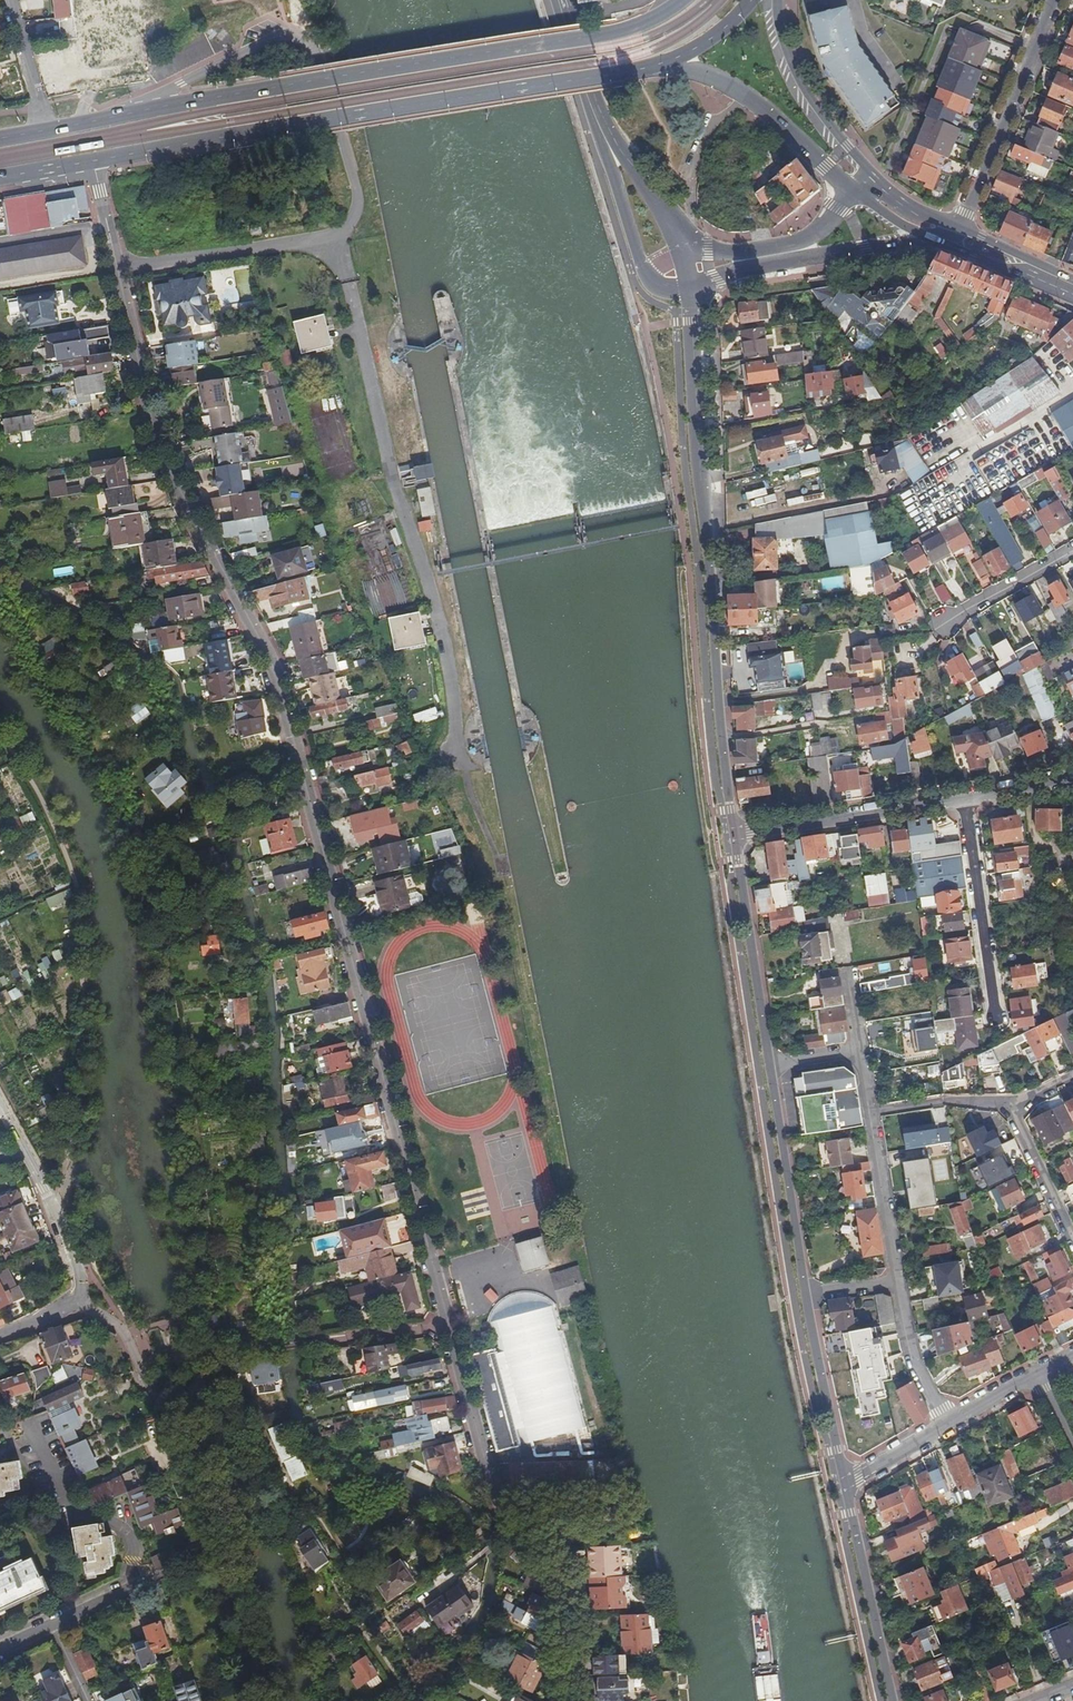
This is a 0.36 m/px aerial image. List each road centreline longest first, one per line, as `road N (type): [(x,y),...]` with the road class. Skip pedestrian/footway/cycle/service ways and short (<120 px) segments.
road 1 (residential): [(118,270),(159,461),(274,663),(500,1511),(566,1585),(570,1700)]
road 2 (primary): [(94,161),(660,65)]
road 3 (primary): [(686,0),(619,33),(145,110)]
road 4 (tertiary): [(735,835),(689,289)]
road 5 (residential): [(78,1298),(126,1335),(234,1588),(259,1700)]
road 6 (residential): [(335,236),(352,221),(357,194),(305,39),(268,38),(145,110)]
road 7 (residential): [(381,1614),(311,1509),(299,1518),(278,1512),(211,1357)]
road 8 (tertiary): [(689,289),(763,266),(936,239)]
road 9 (residential): [(956,228),(1055,0)]
road 10 (secondary): [(660,65),(746,95),(854,190)]
road 11 (tertiary): [(768,1066),(735,835)]
road 12 (tertiary): [(806,1296),(768,1066)]
road 13 (residential): [(965,800),(735,835)]
road 14 (tertiary): [(893,1700),(845,1483)]
road 15 (residential): [(118,270),(335,236)]
road 16 (residential): [(997,1017),(965,800)]
road 17 (residential): [(78,1298),(49,1197),(0,1104)]
road 18 (secondary): [(878,178),(803,84),(778,0)]
road 19 (tertiary): [(854,190),(811,236),(790,245),(684,251)]
road 20 (tertiary): [(845,1483),(806,1296)]
road 21 (residential): [(900,1283),(873,1113)]
road 22 (residential): [(0,1651),(143,1585)]
road 23 (residential): [(950,1423),(915,1361),(900,1283)]
road 24 (tertiary): [(606,140),(560,0)]
road 25 (residential): [(1072,1239),(1011,1108)]
road 26 (residential): [(1072,551),(948,620)]
road 27 (residential): [(1011,1108),(947,1101),(873,1113)]
road 28 (tertiary): [(684,251),(606,140)]
road 29 (residential): [(12,0),(44,130)]
road 30 (tertiary): [(606,140),(642,268)]
road 31 (residential): [(950,1423),(845,1483)]

